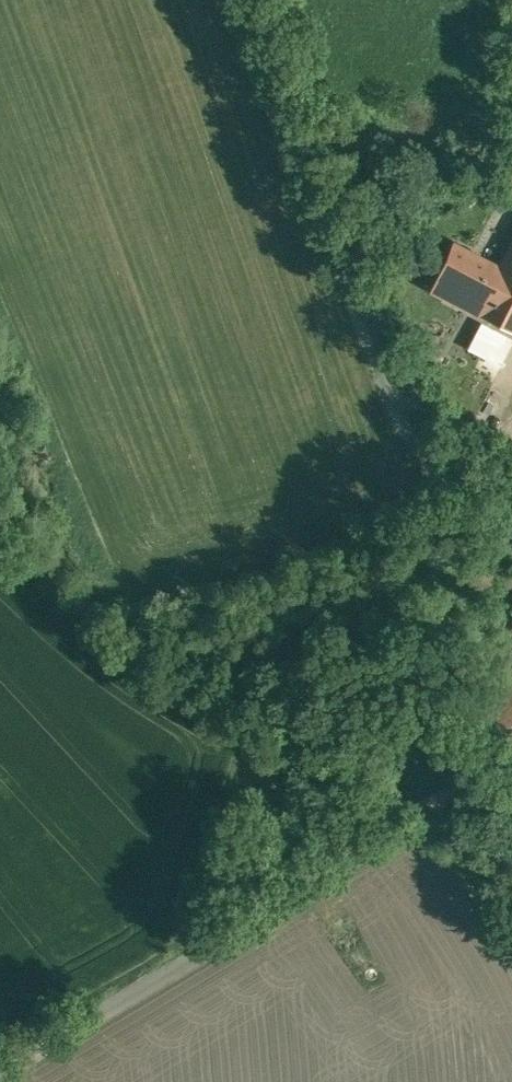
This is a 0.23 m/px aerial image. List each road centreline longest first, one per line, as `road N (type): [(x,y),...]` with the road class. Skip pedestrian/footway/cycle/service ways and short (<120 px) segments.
road 1 (unclassified): [(2,1081),(259,938),(479,771)]

